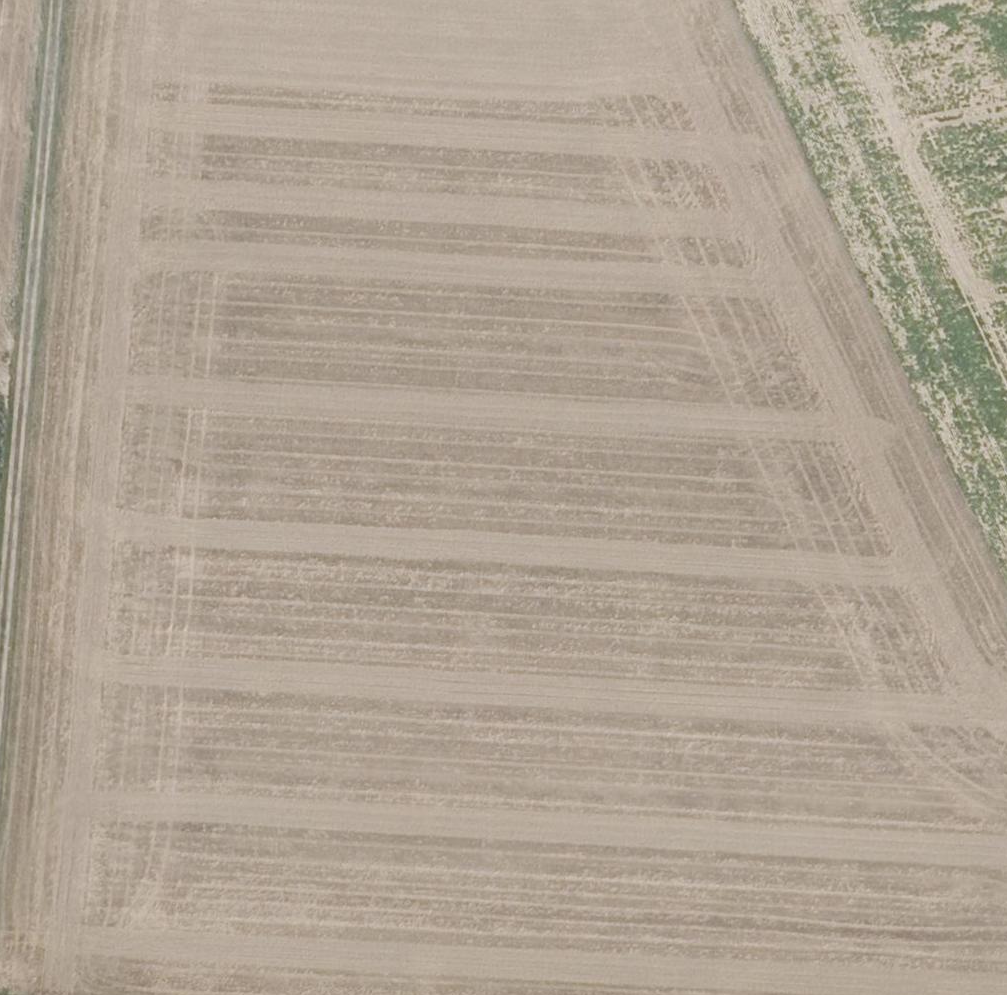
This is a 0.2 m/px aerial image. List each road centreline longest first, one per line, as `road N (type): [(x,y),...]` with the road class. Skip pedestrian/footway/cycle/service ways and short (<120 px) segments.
road 1 (track): [(0,840),(70,0)]

